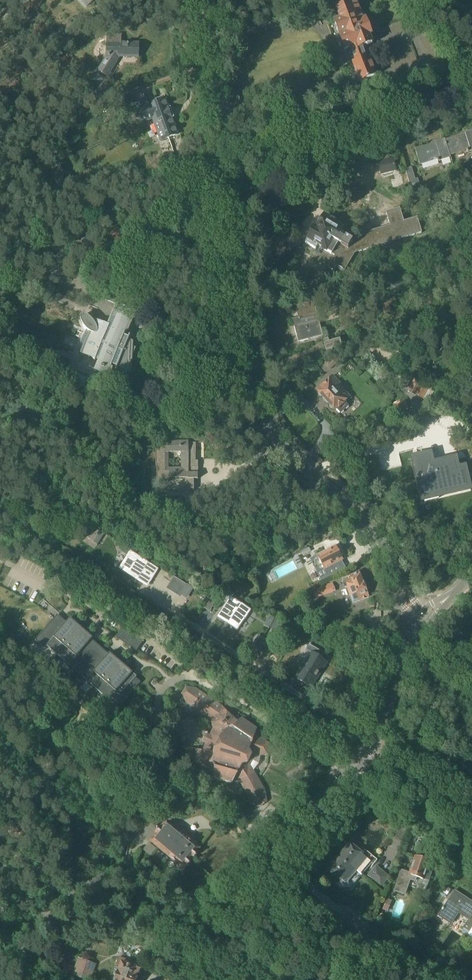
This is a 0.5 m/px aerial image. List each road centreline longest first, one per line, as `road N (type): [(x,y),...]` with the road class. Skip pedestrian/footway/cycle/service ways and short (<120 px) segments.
road 1 (tertiary): [(420,621),(370,526),(293,459),(260,407),(238,329),(217,168)]
road 2 (track): [(372,739),(81,553)]
road 3 (unclassified): [(217,168),(471,90)]
road 4 (tertiary): [(193,979),(220,933),(348,771)]
road 5 (tertiary): [(217,168),(200,0)]
road 6 (tertiary): [(348,771),(378,728),(420,621)]
road 7 (unclassified): [(471,852),(348,771)]

